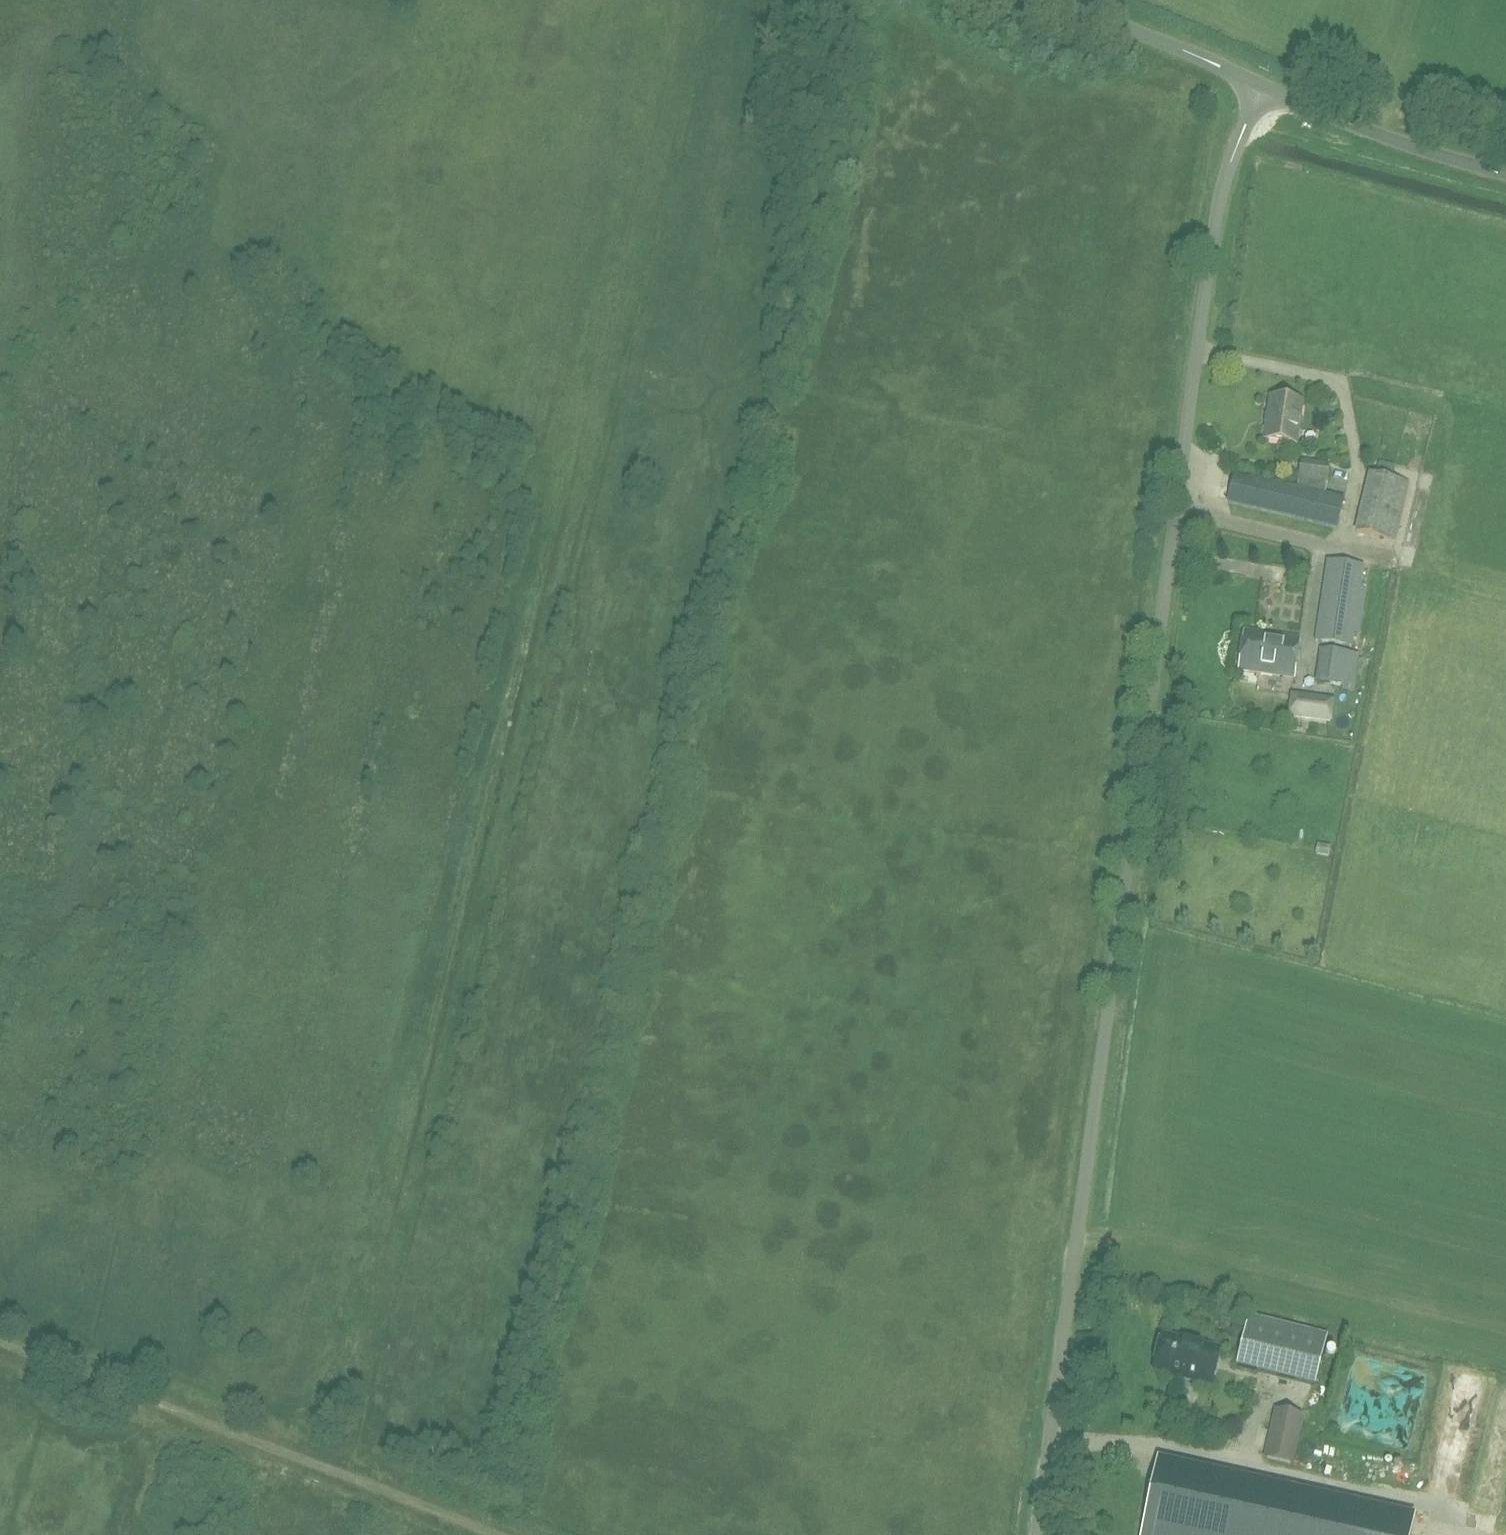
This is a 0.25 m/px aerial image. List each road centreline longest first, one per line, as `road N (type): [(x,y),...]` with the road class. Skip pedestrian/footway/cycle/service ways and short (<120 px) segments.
road 1 (unclassified): [(1036,1534),(1217,207),(1262,88)]
road 2 (unclassified): [(1505,172),(1262,88)]
road 3 (unclassified): [(1262,88),(1055,0)]

